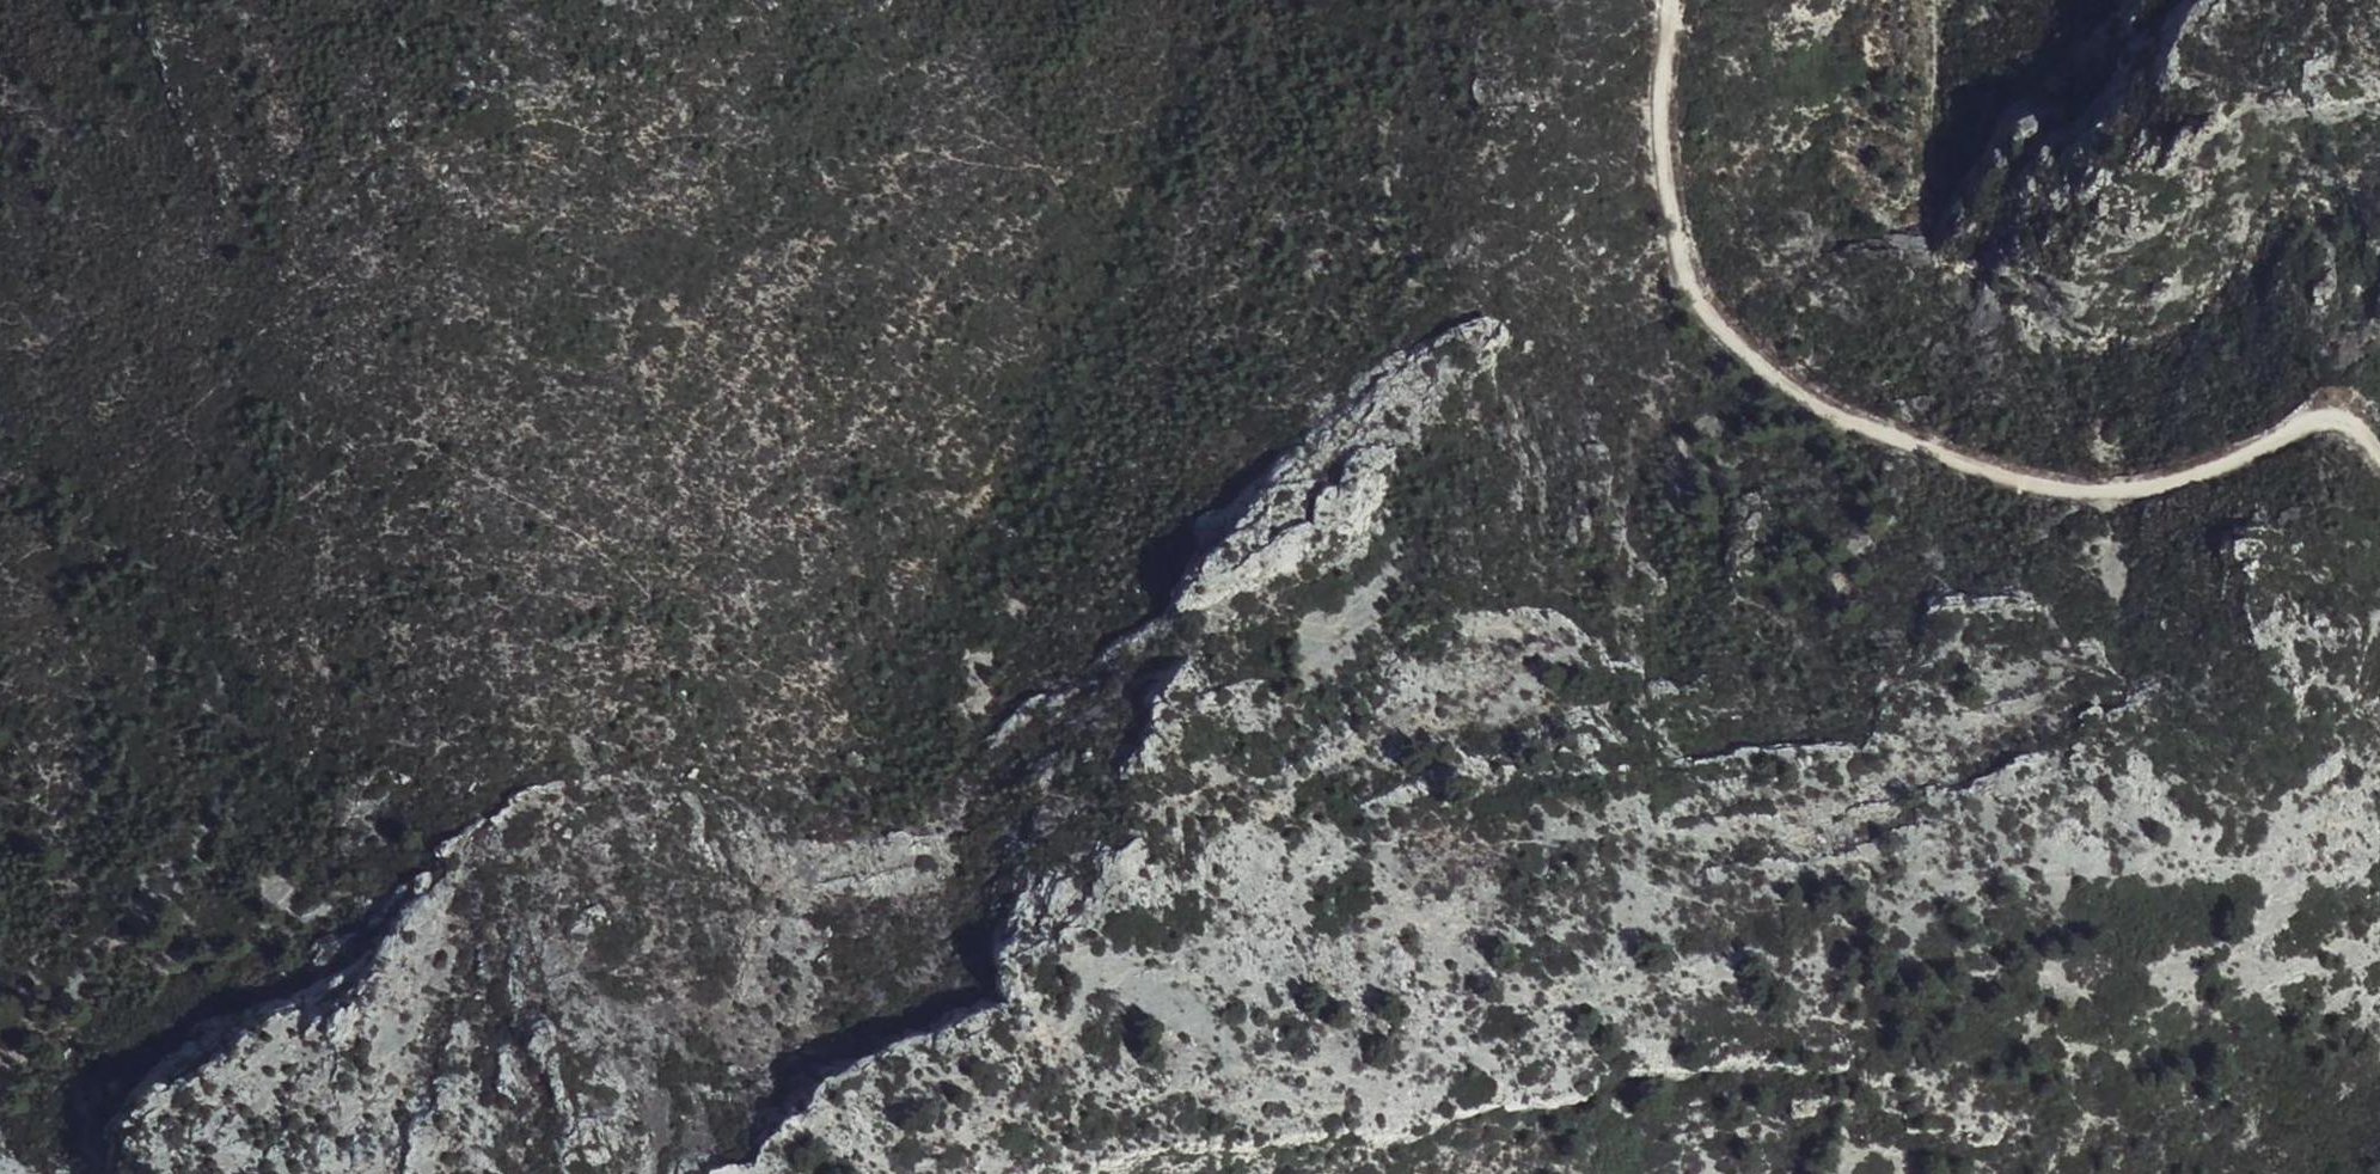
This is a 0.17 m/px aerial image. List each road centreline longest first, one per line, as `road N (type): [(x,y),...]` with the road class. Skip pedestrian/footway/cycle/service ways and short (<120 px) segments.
road 1 (track): [(1668,0),(1668,199),(1682,257),(1701,305),(1761,370),(1815,407),(1948,462),(2051,487),(2126,494),(2212,473),(2321,421),(2370,437),(2379,451)]
road 2 (track): [(1935,236),(1930,0)]

